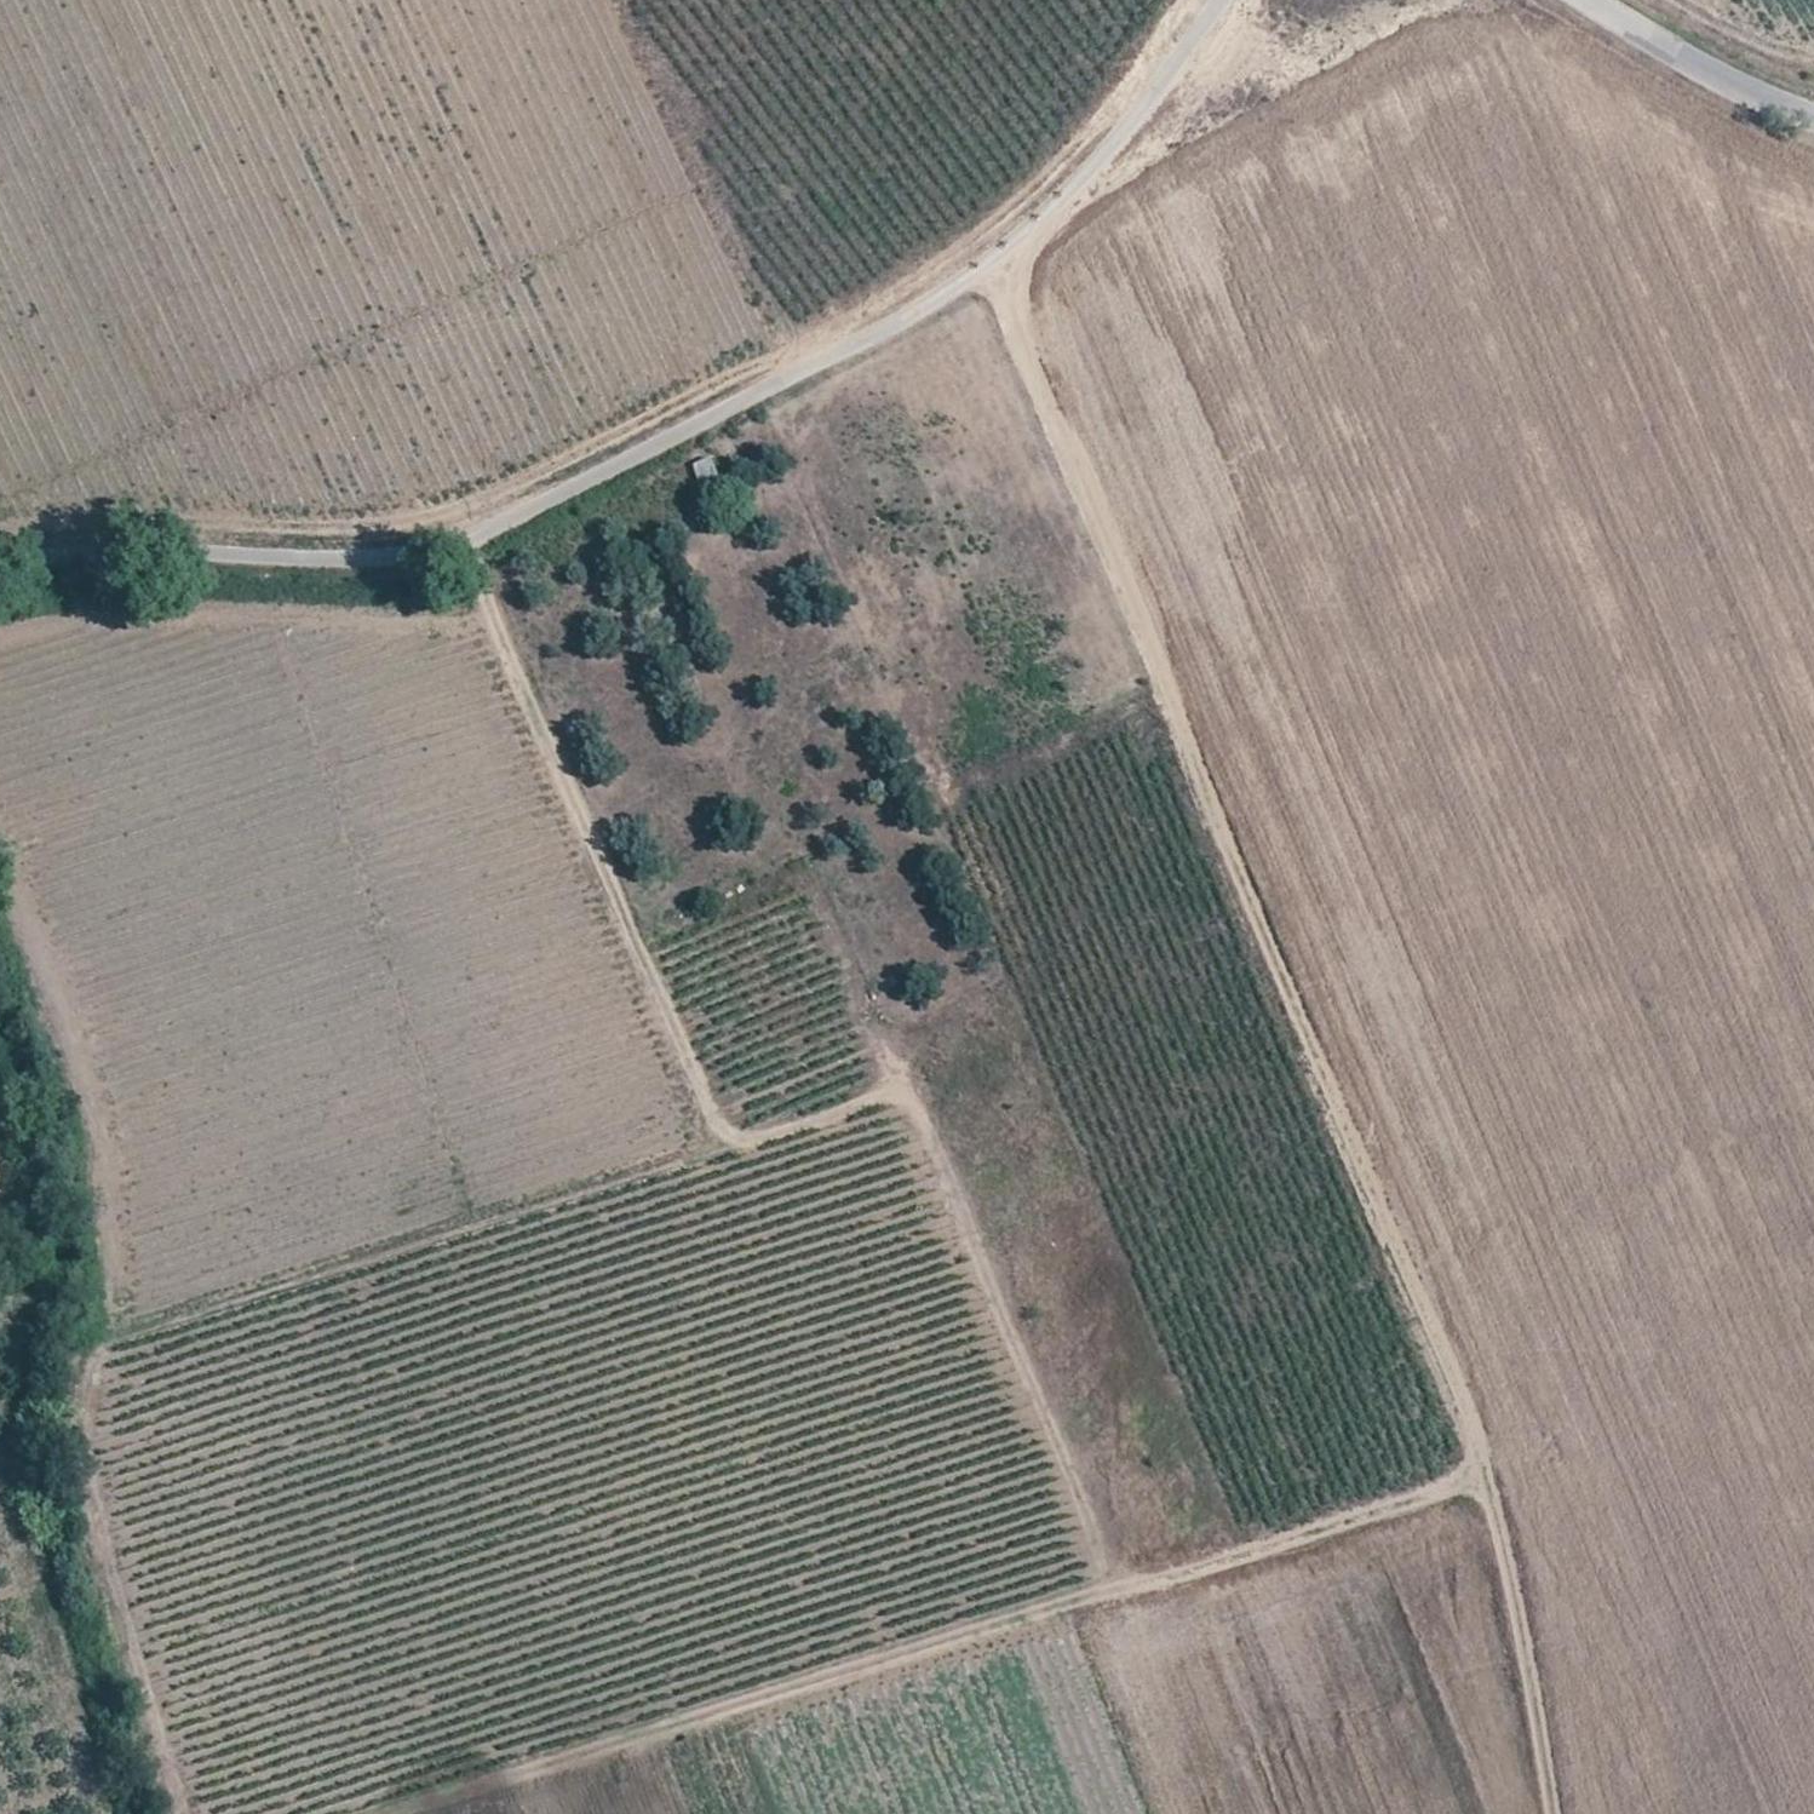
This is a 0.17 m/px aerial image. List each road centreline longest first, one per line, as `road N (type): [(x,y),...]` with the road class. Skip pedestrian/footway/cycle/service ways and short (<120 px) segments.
road 1 (unclassified): [(0,571),(58,560),(437,559),(638,462),(988,270),(1119,136),(1220,0)]
road 2 (unclassified): [(1584,0),(1813,116)]

